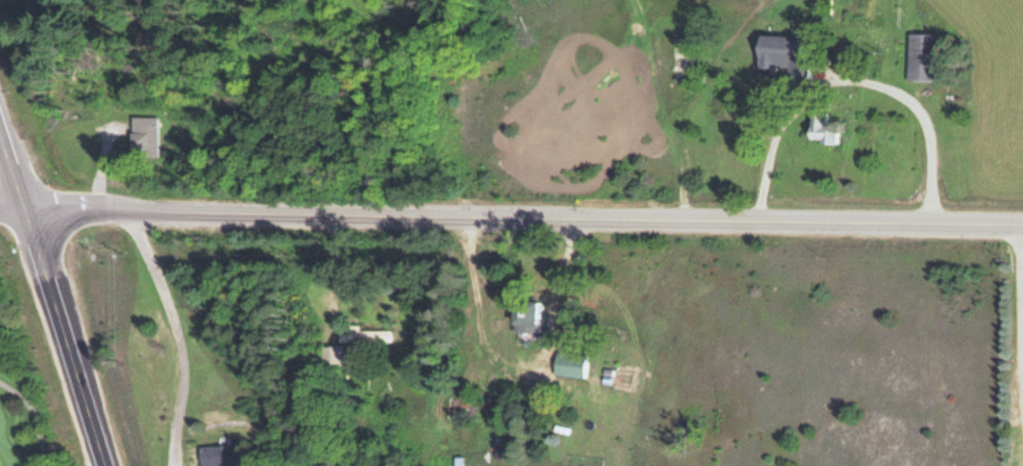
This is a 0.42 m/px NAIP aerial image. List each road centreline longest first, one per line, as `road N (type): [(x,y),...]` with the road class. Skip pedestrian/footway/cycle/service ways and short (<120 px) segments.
road 1 (residential): [(1022,226),(0,208)]
road 2 (primary): [(109,465),(33,208)]

